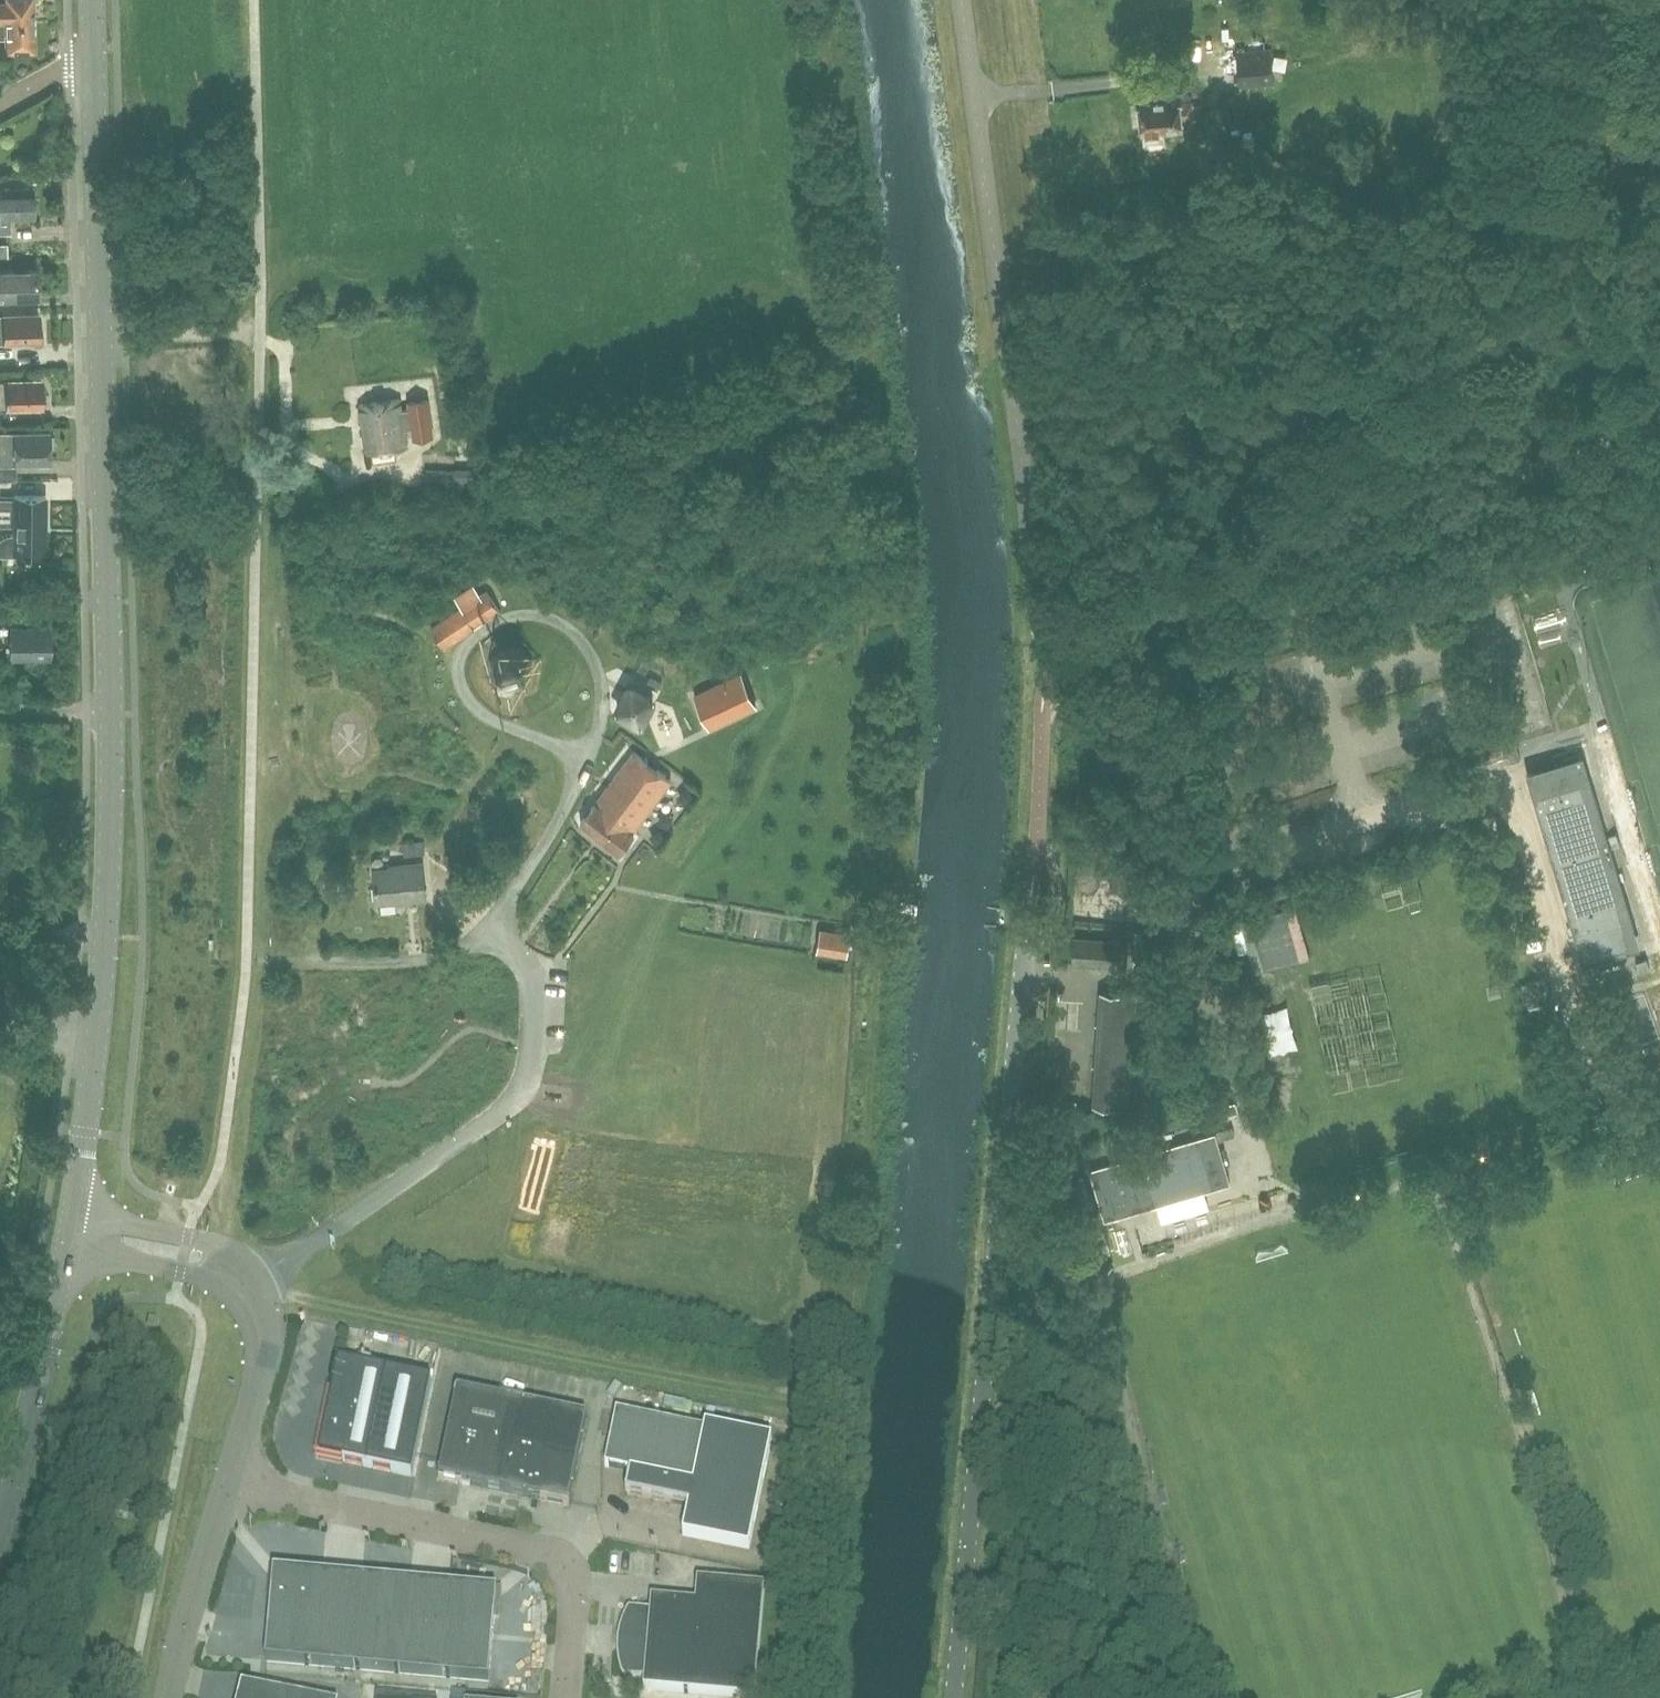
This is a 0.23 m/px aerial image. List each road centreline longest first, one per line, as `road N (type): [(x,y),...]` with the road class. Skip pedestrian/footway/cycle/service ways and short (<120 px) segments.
road 1 (secondary): [(70,1228),(99,1012),(111,795),(93,54)]
road 2 (unclassified): [(950,1697),(1025,944)]
road 3 (unclassified): [(1061,644),(1025,490),(958,0)]
road 4 (track): [(250,1285),(841,1407)]
road 5 (unclassified): [(564,1697),(574,1599),(567,1562),(539,1547),(227,1484)]
road 6 (unclassified): [(227,1484),(267,1342),(257,1296),(222,1261),(70,1228)]
road 7 (secondary): [(0,1520),(70,1228)]
road 8 (unclassified): [(170,1697),(227,1484)]

